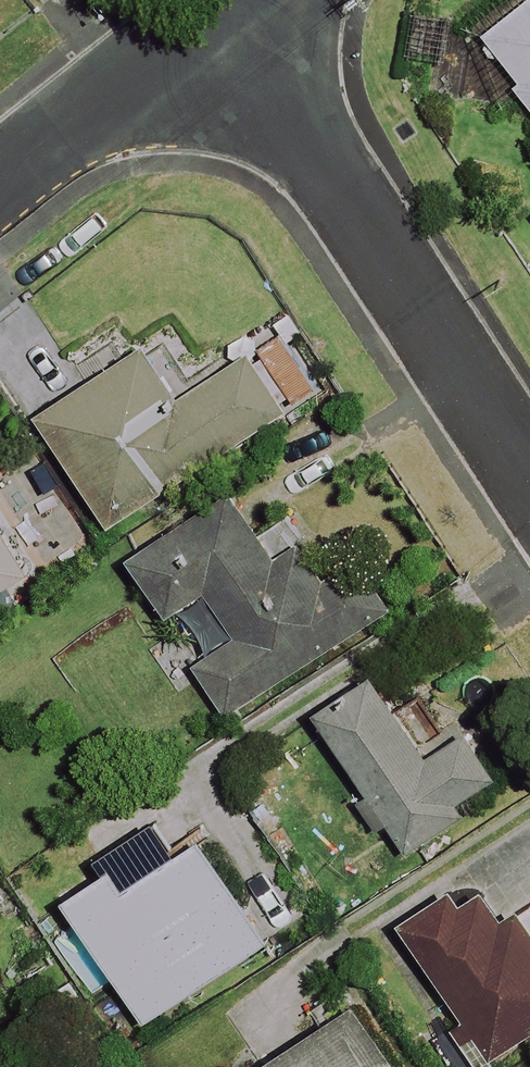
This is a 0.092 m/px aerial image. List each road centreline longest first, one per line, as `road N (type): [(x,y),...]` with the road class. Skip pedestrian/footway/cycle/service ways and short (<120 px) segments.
road 1 (residential): [(220,30),(529,487)]
road 2 (residential): [(0,200),(220,30)]

